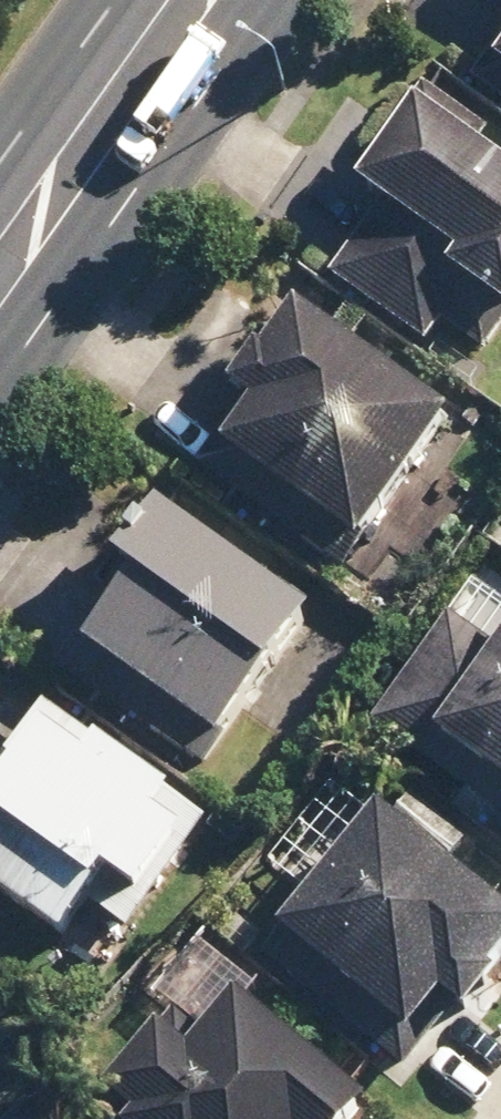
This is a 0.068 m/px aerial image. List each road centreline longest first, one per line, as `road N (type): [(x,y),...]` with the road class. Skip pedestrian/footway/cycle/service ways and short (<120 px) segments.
road 1 (secondary): [(0,263),(188,0)]

